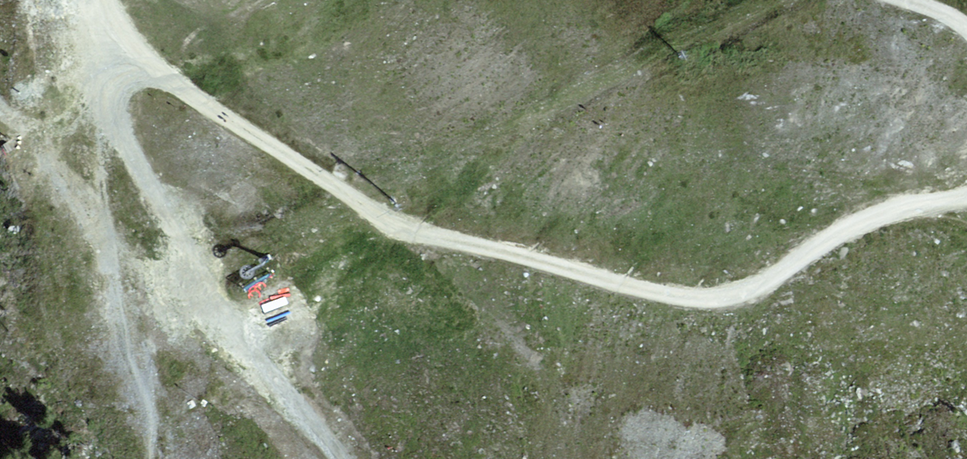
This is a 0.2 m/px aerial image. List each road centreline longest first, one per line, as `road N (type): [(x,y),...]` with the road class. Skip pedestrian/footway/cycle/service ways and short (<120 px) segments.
road 1 (track): [(966,192),(851,225),(771,289),(719,303),(662,298),(425,232),(269,151),(184,91),(103,7)]
road 2 (track): [(341,458),(263,369),(204,254),(95,92),(103,7)]
road 3 (track): [(20,130),(103,7)]

